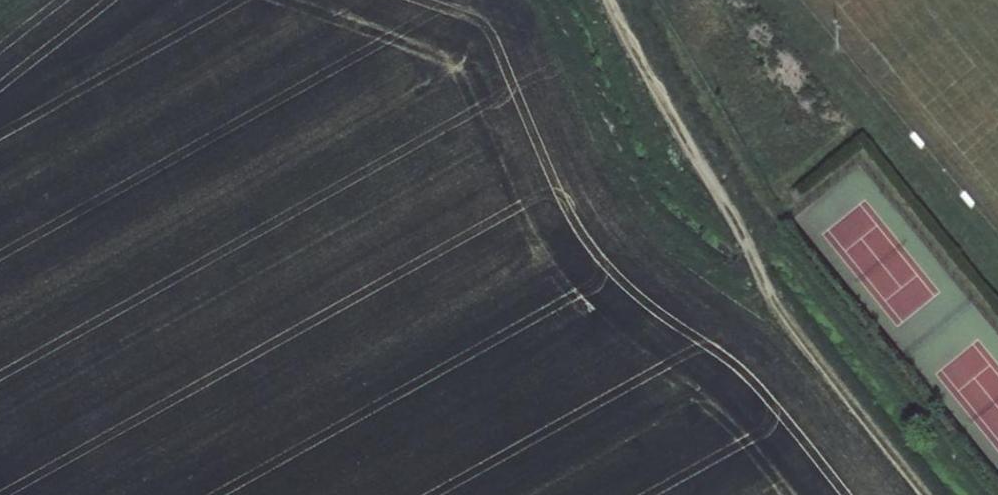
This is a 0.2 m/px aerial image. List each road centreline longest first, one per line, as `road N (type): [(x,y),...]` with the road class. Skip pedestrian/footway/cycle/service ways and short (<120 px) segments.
road 1 (track): [(613,0),(770,282),(927,494)]

